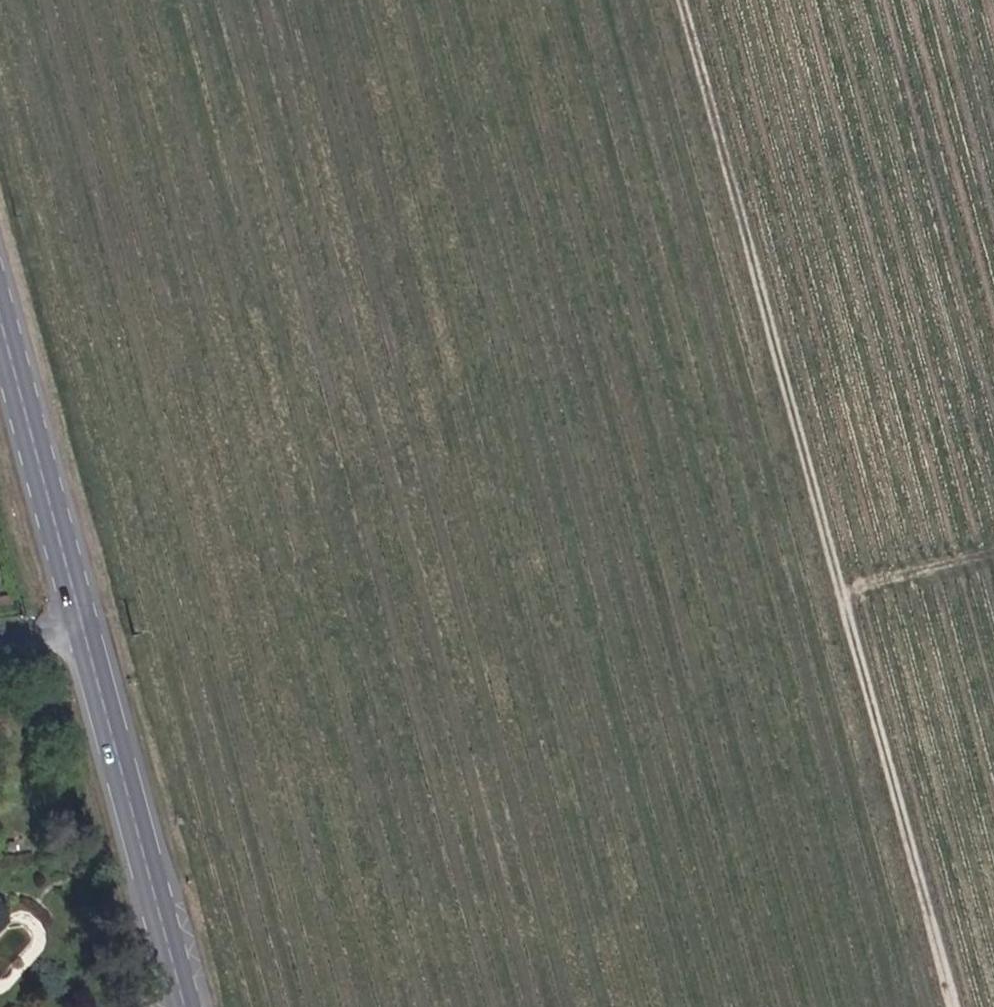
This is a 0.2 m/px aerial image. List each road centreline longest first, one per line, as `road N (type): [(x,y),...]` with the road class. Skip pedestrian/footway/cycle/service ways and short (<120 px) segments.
road 1 (primary): [(90,629),(190,1006)]
road 2 (primary): [(0,301),(90,629)]

